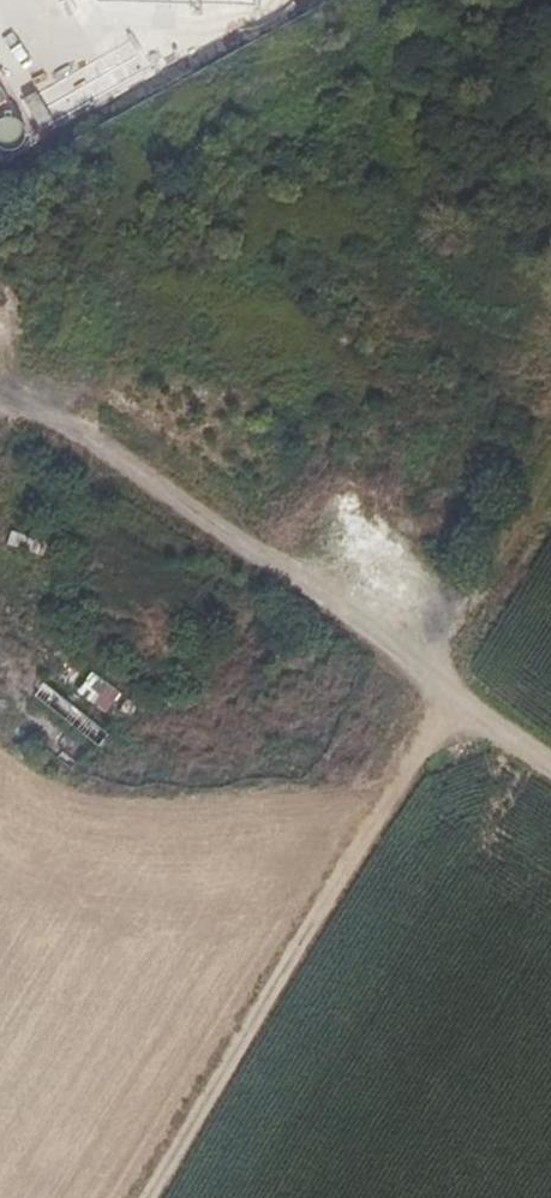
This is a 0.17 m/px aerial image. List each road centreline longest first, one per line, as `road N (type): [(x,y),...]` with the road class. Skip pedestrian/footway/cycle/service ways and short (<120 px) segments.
road 1 (track): [(148,1197),(441,718),(443,657),(550,463)]
road 2 (track): [(550,768),(441,693),(404,651),(240,547),(92,437),(0,396)]

